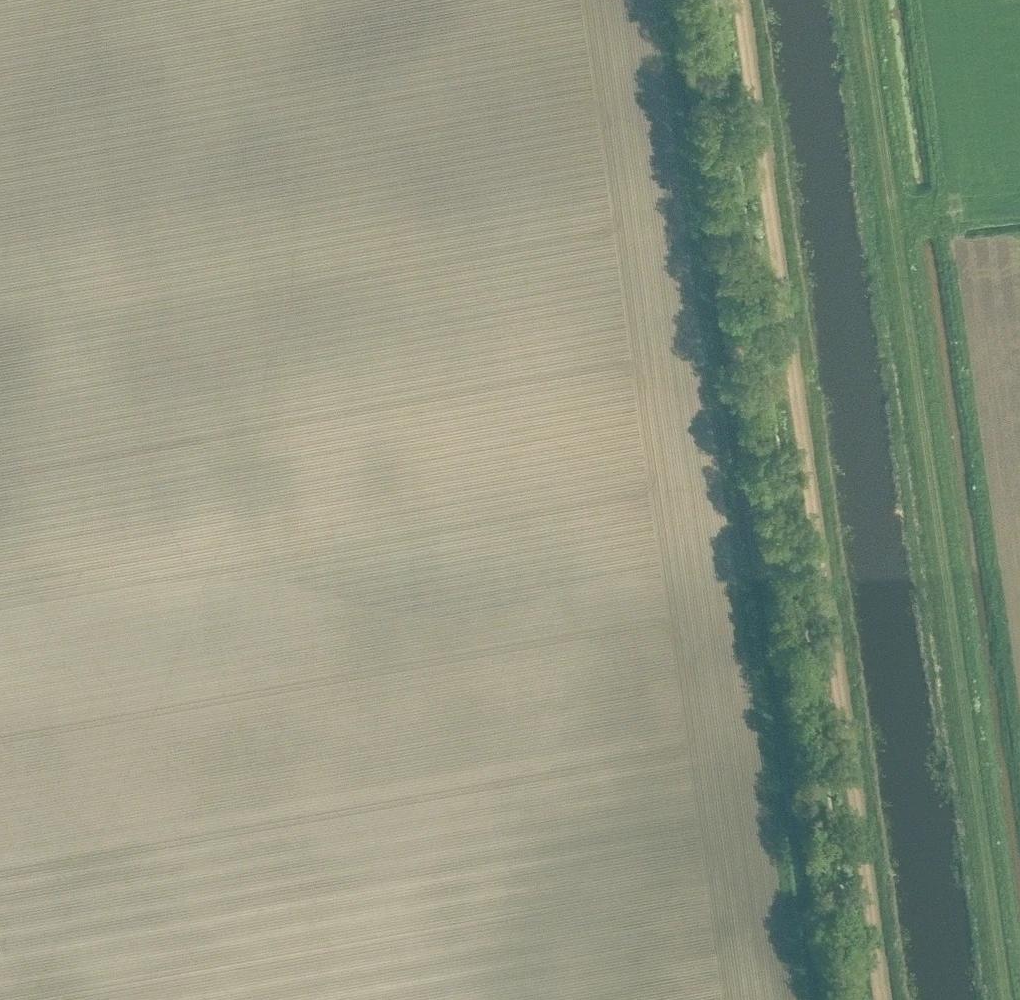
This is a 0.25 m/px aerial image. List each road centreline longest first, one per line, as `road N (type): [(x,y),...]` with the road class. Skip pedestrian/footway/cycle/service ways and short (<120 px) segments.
road 1 (track): [(859,0),(1006,999)]
road 2 (track): [(886,999),(742,0)]

